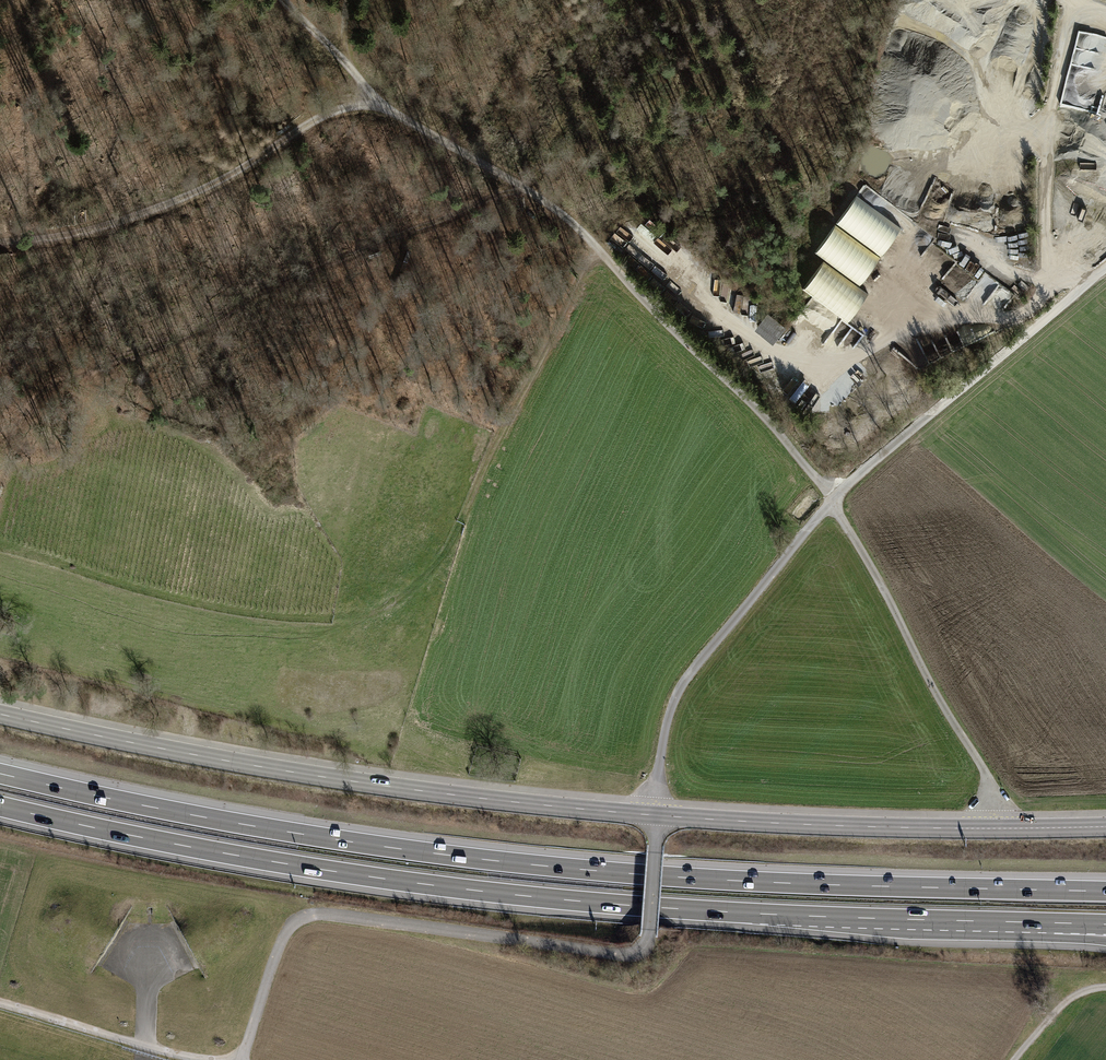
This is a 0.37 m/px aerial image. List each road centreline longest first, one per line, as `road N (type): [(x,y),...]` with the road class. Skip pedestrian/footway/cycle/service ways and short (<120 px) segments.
road 1 (tertiary): [(0,714),(227,761),(490,802),(811,825),(1105,827)]
road 2 (motorway): [(1105,890),(791,883),(494,860),(268,828),(0,773)]
road 3 (motorway): [(0,807),(300,867),(546,899),(1052,923)]
road 4 (track): [(634,252),(742,346),(801,367),(833,368),(941,324),(1025,315),(1065,275)]
road 5 (track): [(513,181),(261,290),(198,331),(65,384)]
road 6 (track): [(383,105),(325,112),(232,173),(127,218),(0,242)]
road 7 (track): [(831,502),(674,700),(656,815)]
road 8 (track): [(996,828),(980,767),(831,502)]
road 9 (track): [(1105,270),(831,502)]
road 10 (track): [(599,250),(647,309),(757,411),(831,502)]
road 11 (track): [(345,60),(383,105),(531,191),(599,250)]
road 12 (track): [(1081,291),(1056,266),(1043,227),(1048,115),(1066,0)]
road 13 (track): [(599,250),(460,521)]
road 14 (track): [(136,0),(258,45),(383,105)]
road 15 (track): [(203,1059),(0,1003)]
road 16 (track): [(976,189),(964,93),(974,35),(1002,0)]
road 17 (track): [(865,218),(968,322)]
road 18 (track): [(1105,987),(1057,1008),(1013,1059)]

